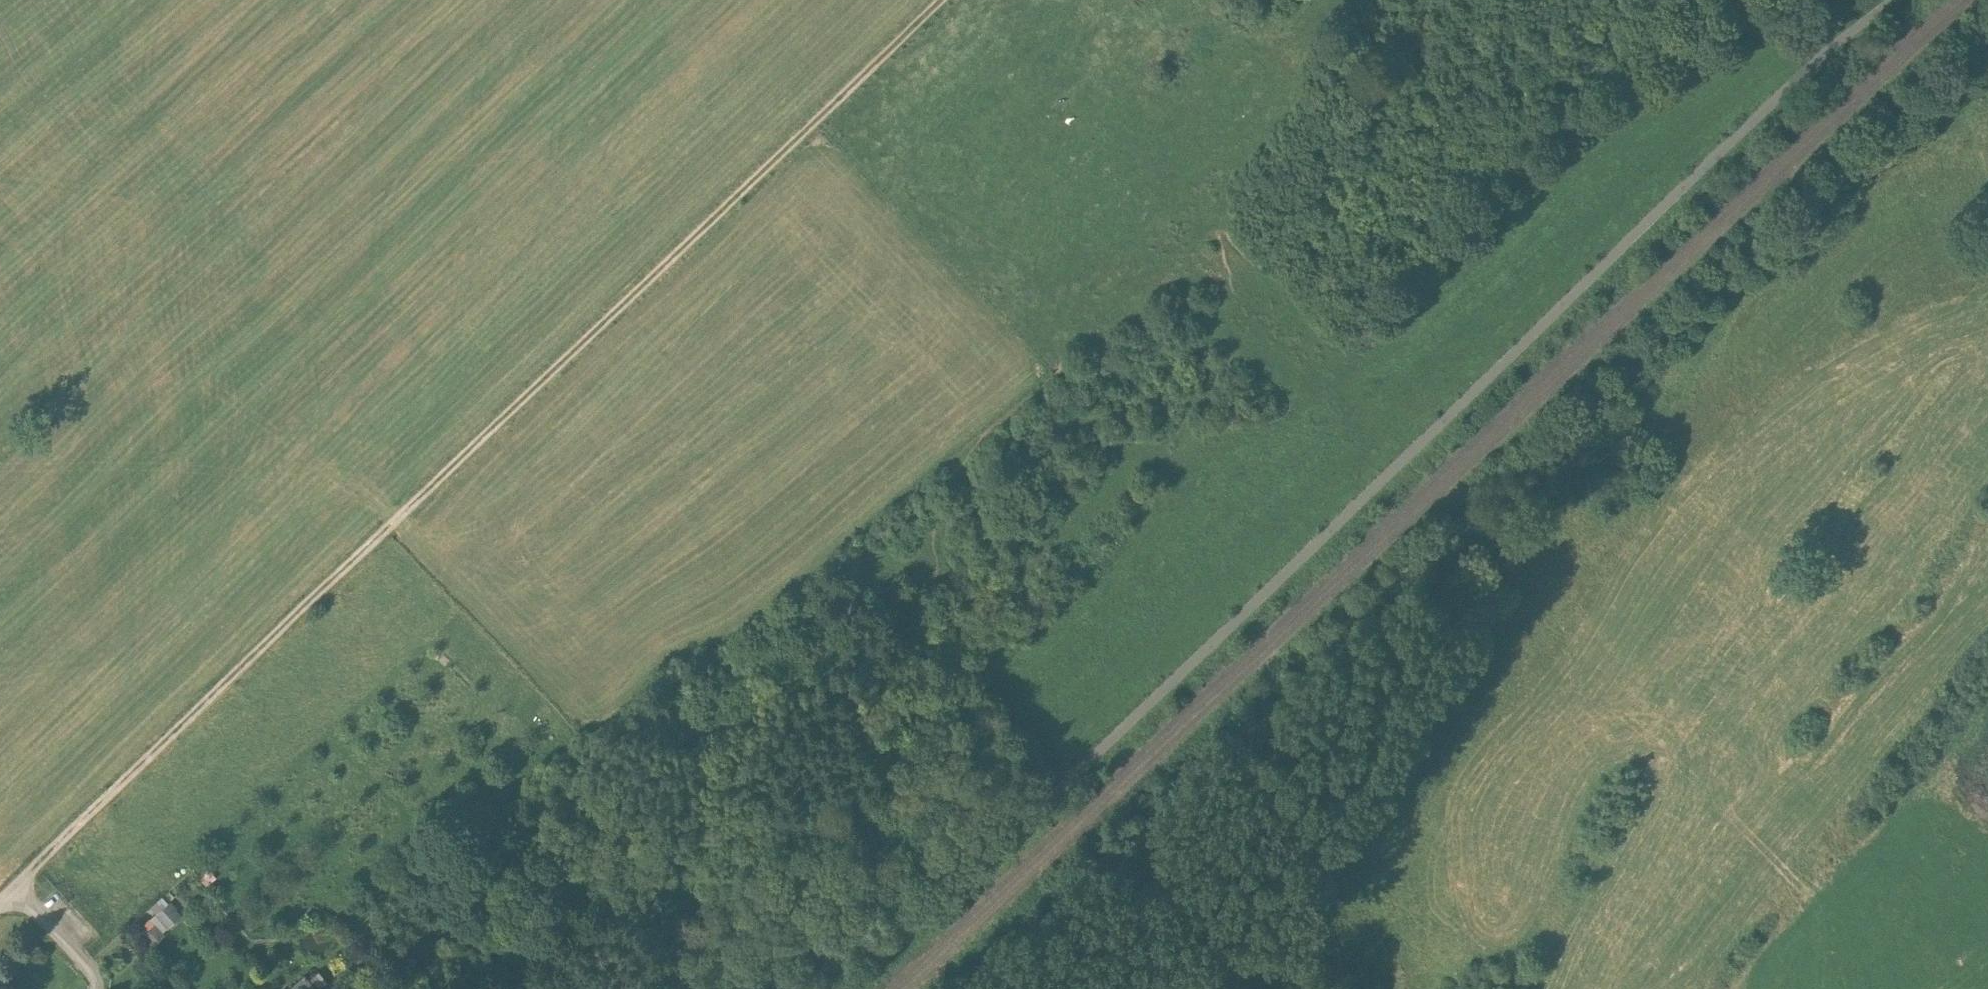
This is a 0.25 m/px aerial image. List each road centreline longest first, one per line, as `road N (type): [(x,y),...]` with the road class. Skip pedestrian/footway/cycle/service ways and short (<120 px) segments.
road 1 (track): [(845,988),(1890,0)]
road 2 (track): [(13,895),(937,0)]
road 3 (residential): [(94,988),(82,964),(21,900),(0,901)]

